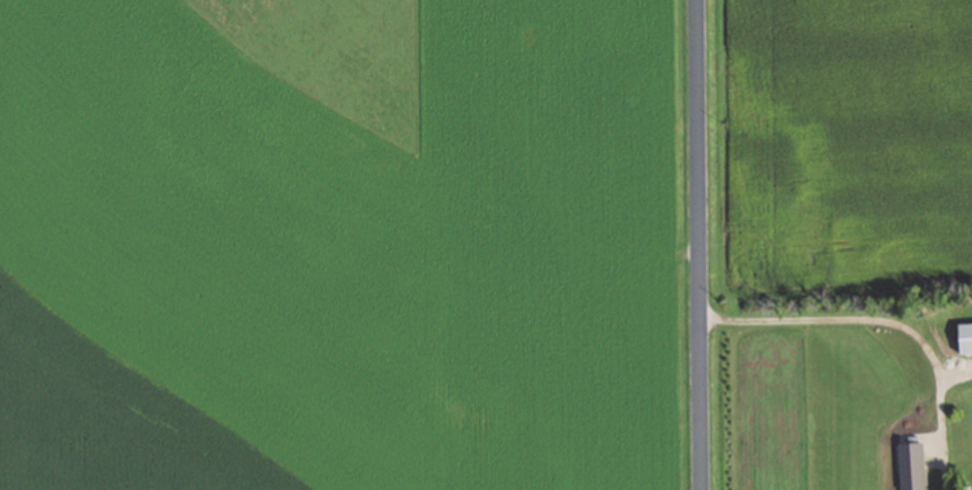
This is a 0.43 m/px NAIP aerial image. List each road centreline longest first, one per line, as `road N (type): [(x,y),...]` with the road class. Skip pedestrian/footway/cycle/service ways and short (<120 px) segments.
road 1 (residential): [(699,0),(704,489)]

